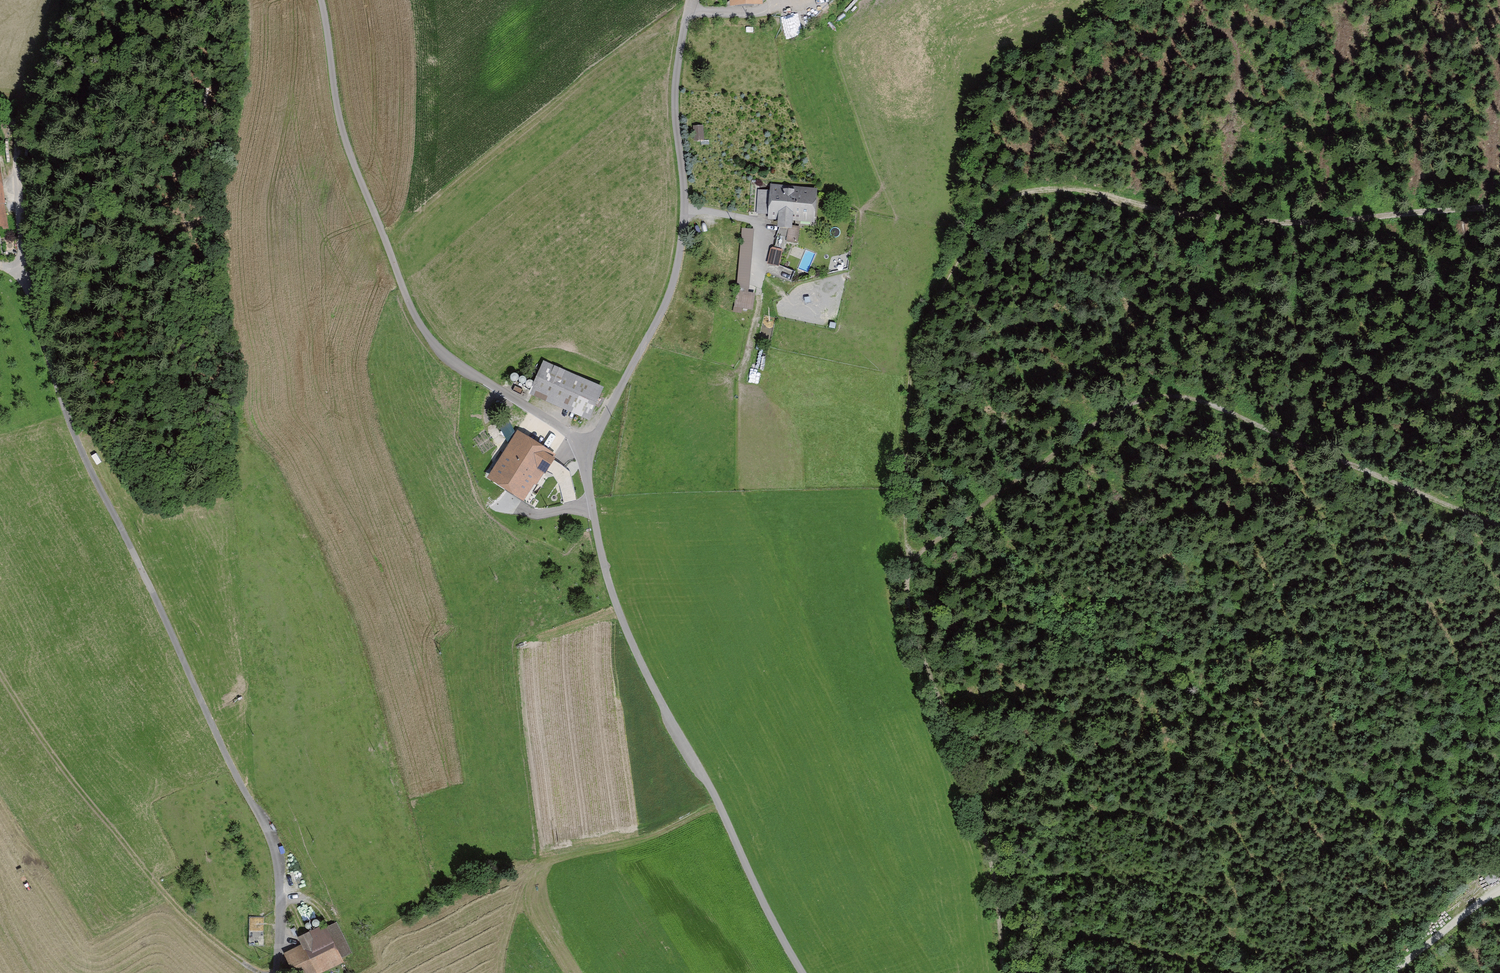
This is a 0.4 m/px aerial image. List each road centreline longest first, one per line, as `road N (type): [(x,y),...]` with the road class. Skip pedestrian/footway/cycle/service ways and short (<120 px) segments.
road 1 (track): [(1499,208),(1296,226),(1056,186),(1008,202),(958,263),(915,370),(911,623),(991,793),(1005,864),(1011,972)]
road 2 (residential): [(277,972),(270,842),(66,430),(32,305),(16,199)]
road 3 (track): [(908,569),(1036,466),(1128,407),(1176,395),(1218,404),(1499,526)]
road 4 (unclassified): [(589,453),(603,562),(626,631),(802,972)]
road 5 (unclassified): [(589,453),(562,427),(450,360),(425,331),(349,152),(321,0)]
road 6 (residential): [(589,453),(673,285),(685,200),(676,79),(690,0)]
road 7 (track): [(16,199),(19,131),(61,0)]
road 8 (track): [(1392,972),(1499,890)]

